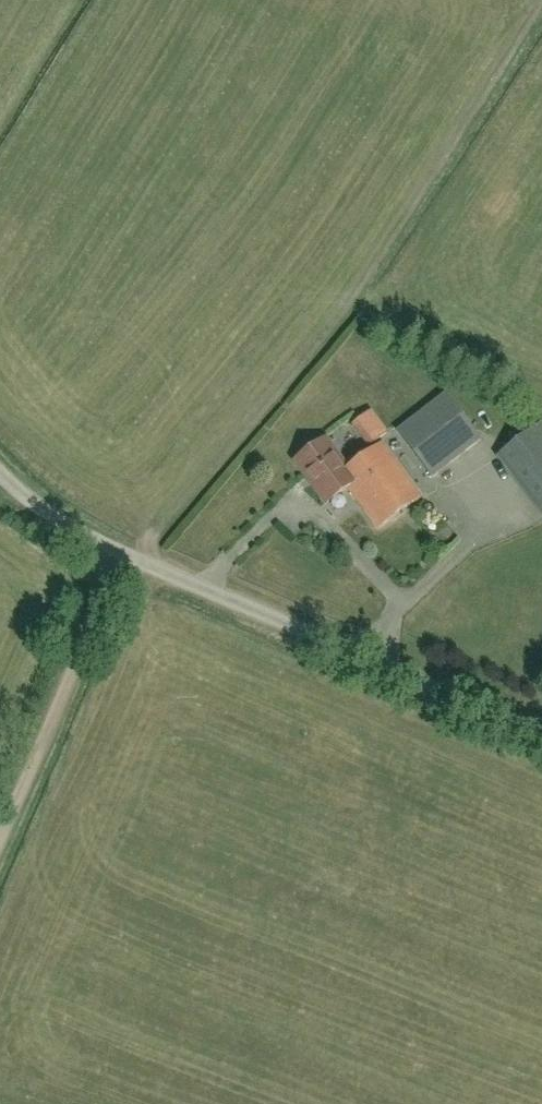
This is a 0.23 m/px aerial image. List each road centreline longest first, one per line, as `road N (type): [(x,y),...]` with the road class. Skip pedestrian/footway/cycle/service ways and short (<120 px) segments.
road 1 (unclassified): [(541,736),(122,557),(0,475)]
road 2 (track): [(0,832),(122,557)]

